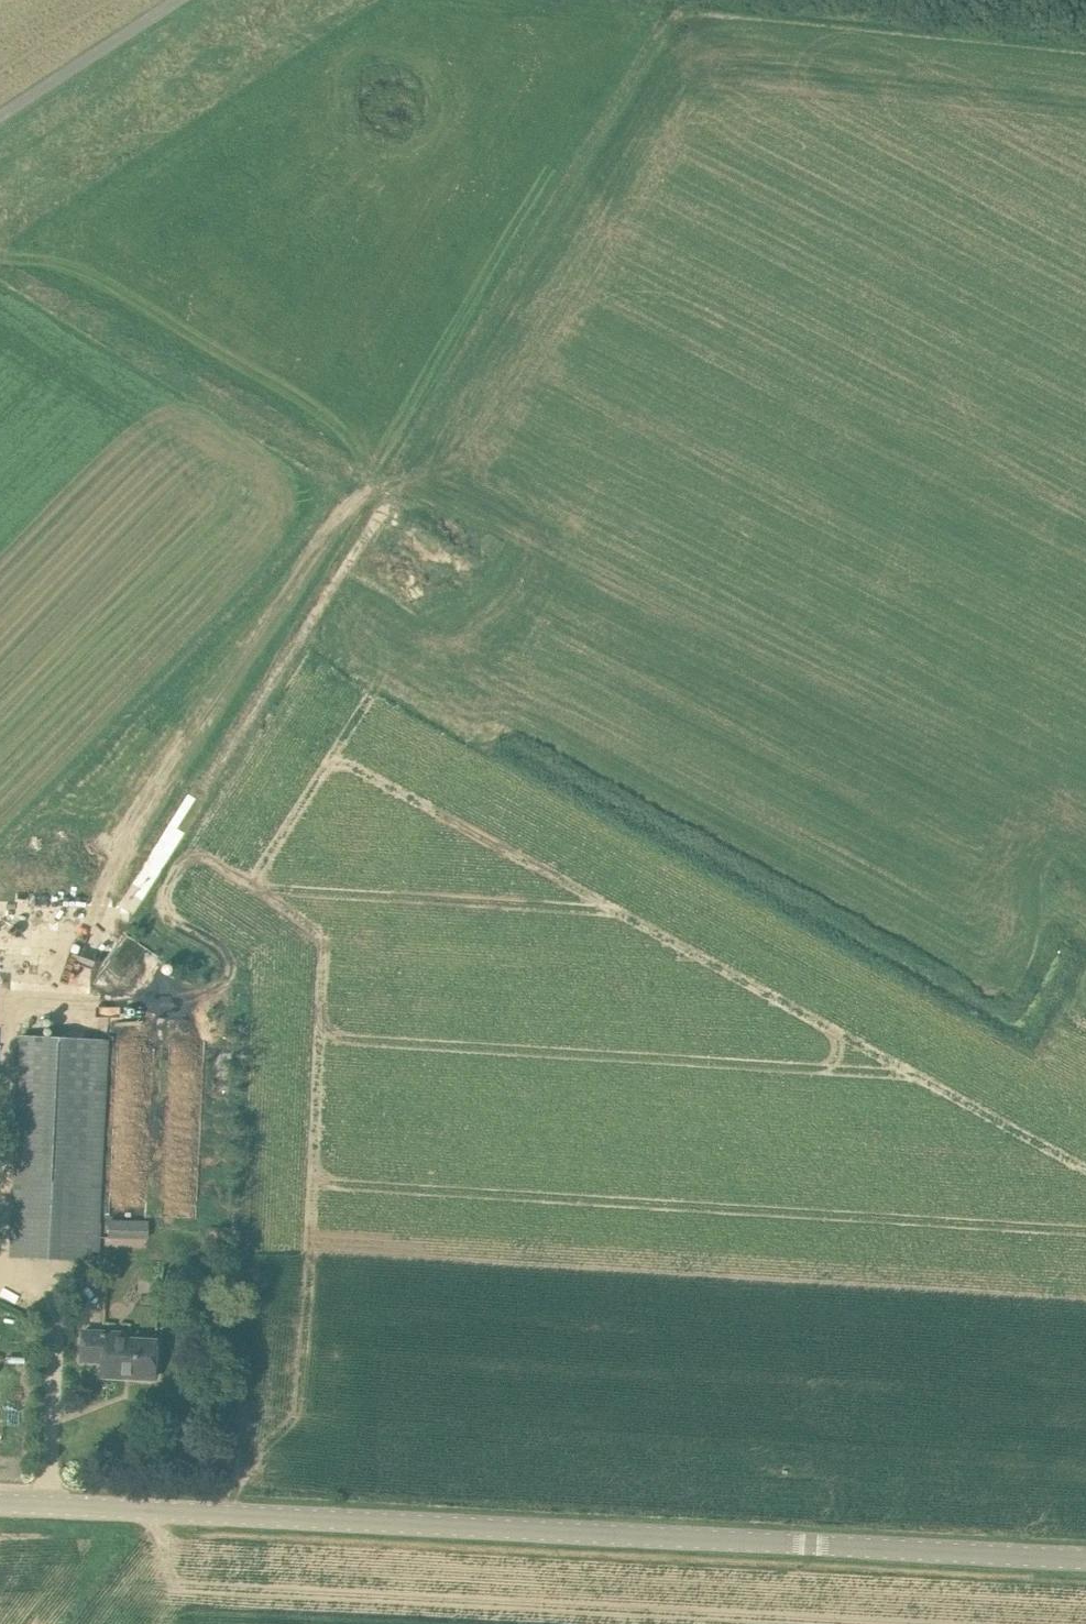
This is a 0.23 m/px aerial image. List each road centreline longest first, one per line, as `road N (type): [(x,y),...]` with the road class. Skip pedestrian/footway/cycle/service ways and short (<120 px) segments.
road 1 (tertiary): [(1085,1558),(0,1504)]
road 2 (unclassified): [(0,116),(177,0)]

